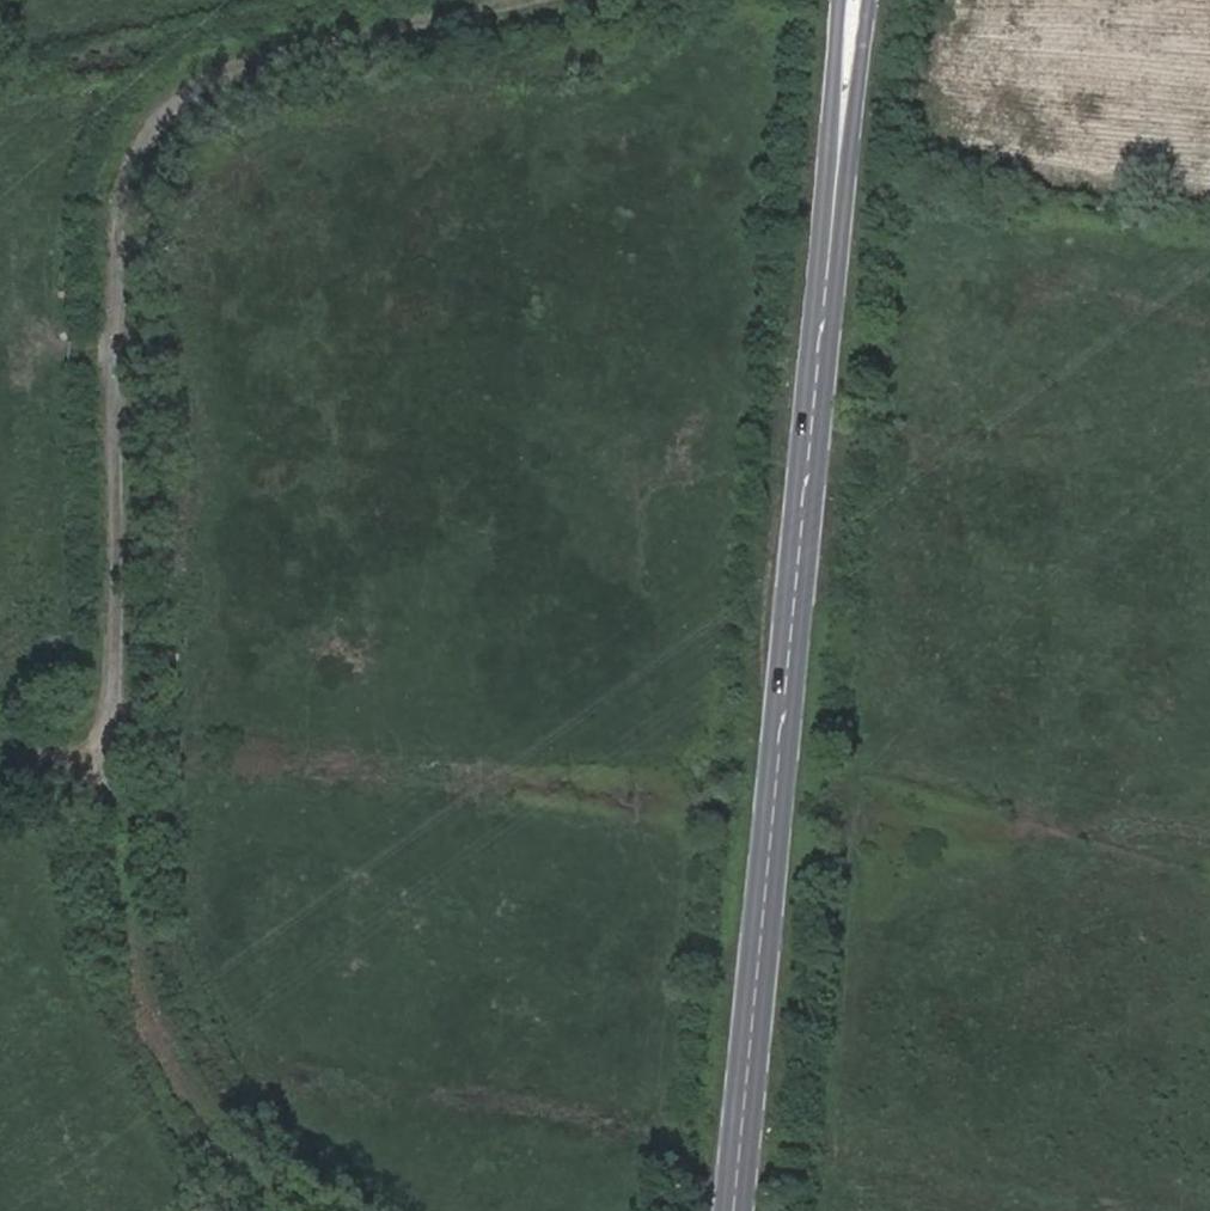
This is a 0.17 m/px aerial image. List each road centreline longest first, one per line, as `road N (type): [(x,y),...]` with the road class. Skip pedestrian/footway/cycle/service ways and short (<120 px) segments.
road 1 (tertiary): [(856,0),(737,1210)]

